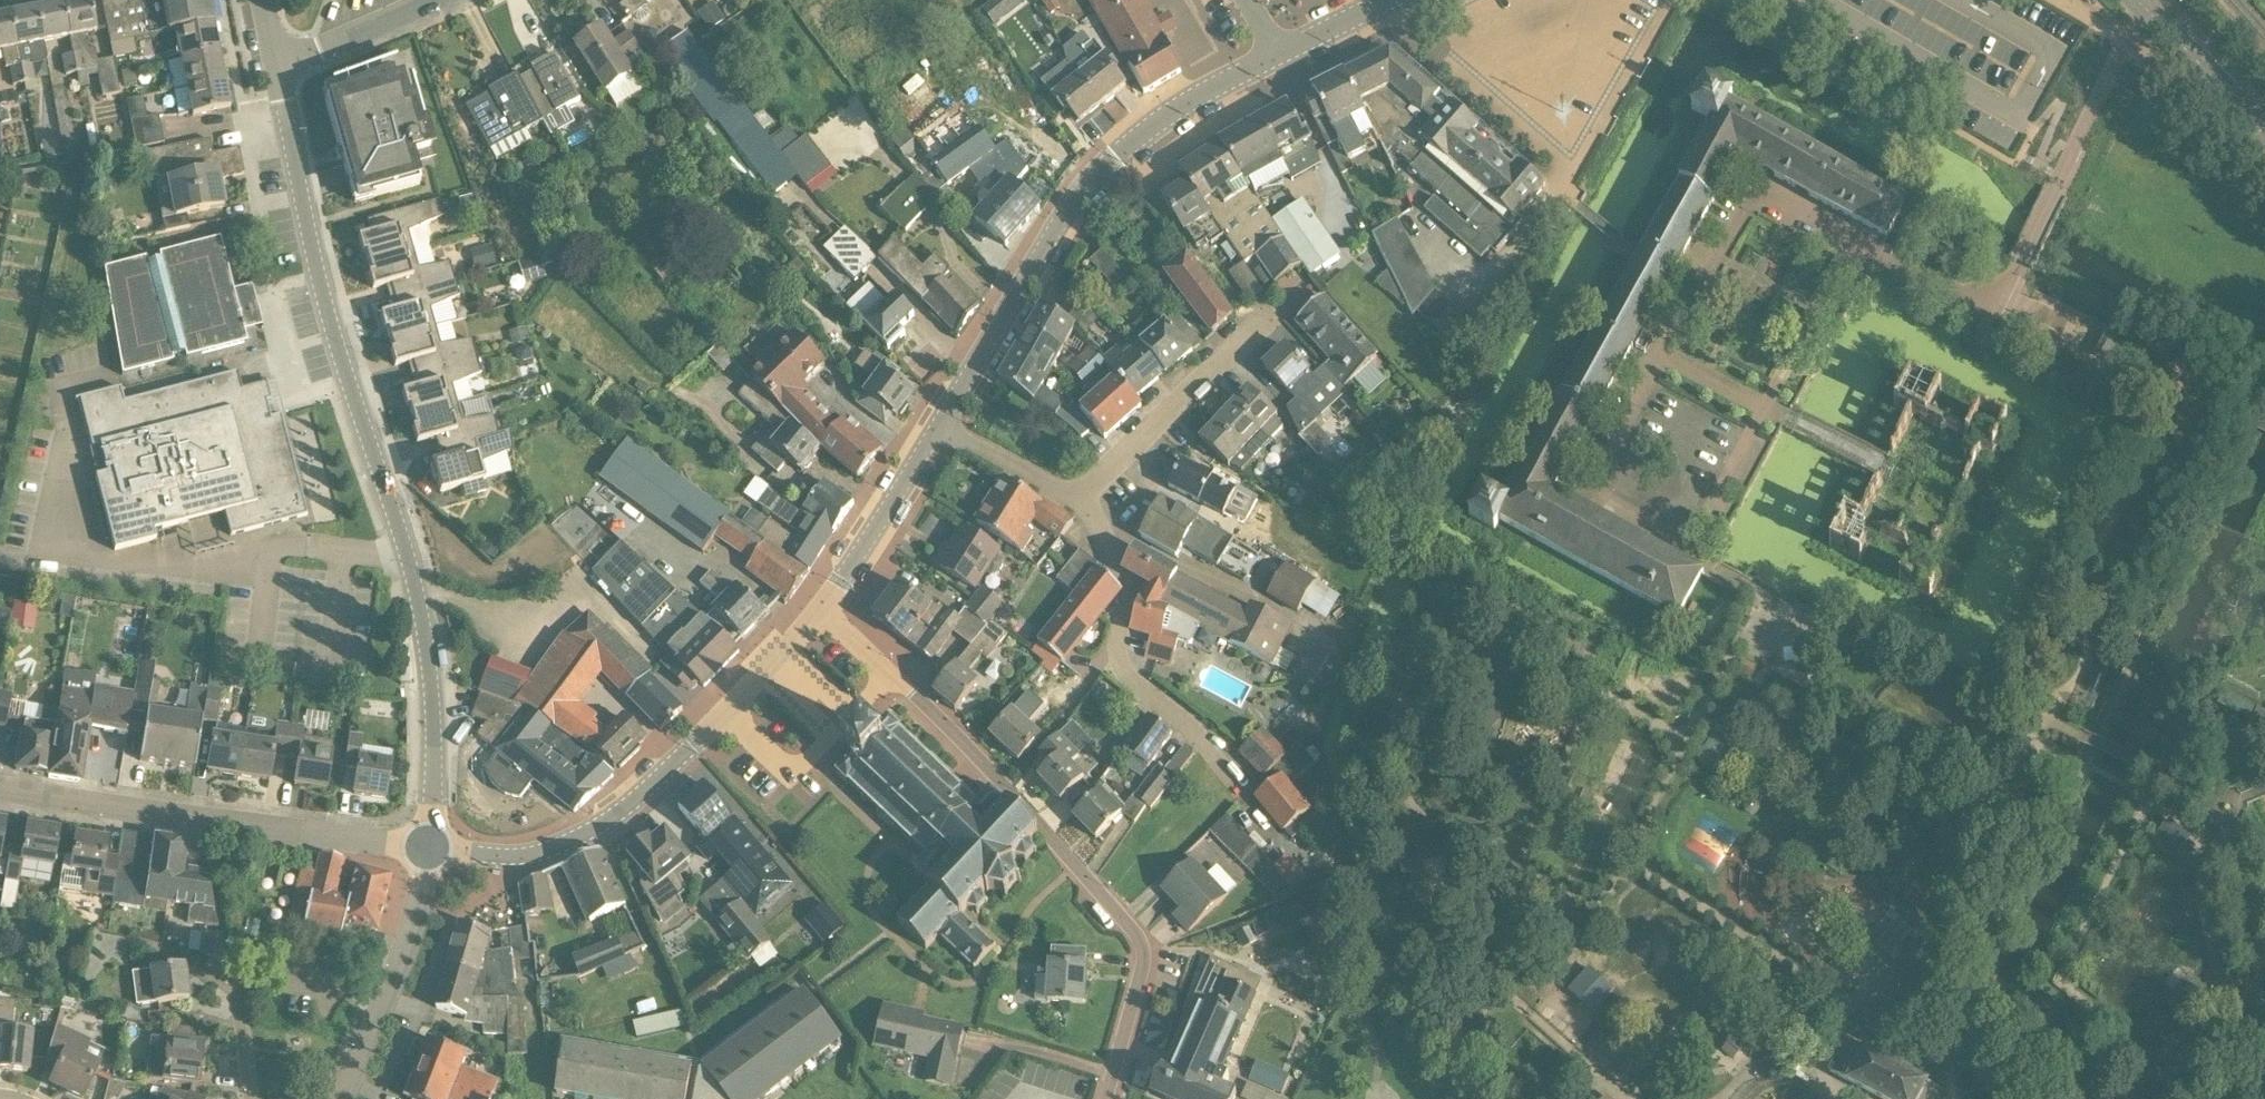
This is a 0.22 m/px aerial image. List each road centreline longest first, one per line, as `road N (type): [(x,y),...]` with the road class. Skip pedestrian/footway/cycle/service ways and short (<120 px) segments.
road 1 (residential): [(429,847),(433,706),(411,562),(319,286),(276,67)]
road 2 (residential): [(1107,1098),(1144,962),(1142,943),(913,694),(823,609)]
road 3 (residential): [(941,427),(1063,222),(1104,173),(1158,122),(1280,54)]
road 4 (residential): [(429,847),(535,854),(584,835),(725,713),(823,609)]
road 5 (residential): [(429,847),(203,829),(0,794)]
road 6 (residential): [(1240,779),(1133,677),(1121,635),(1125,567),(1090,486)]
road 7 (residential): [(344,1098),(416,929),(429,847)]
road 8 (residential): [(1278,313),(1090,486)]
road 9 (residential): [(1561,175),(1381,6)]
road 10 (residential): [(823,609),(941,427)]
road 11 (tertiary): [(2264,138),(2132,0)]
road 12 (residential): [(276,67),(430,1)]
road 13 (residential): [(1090,486),(1070,494),(941,427)]

